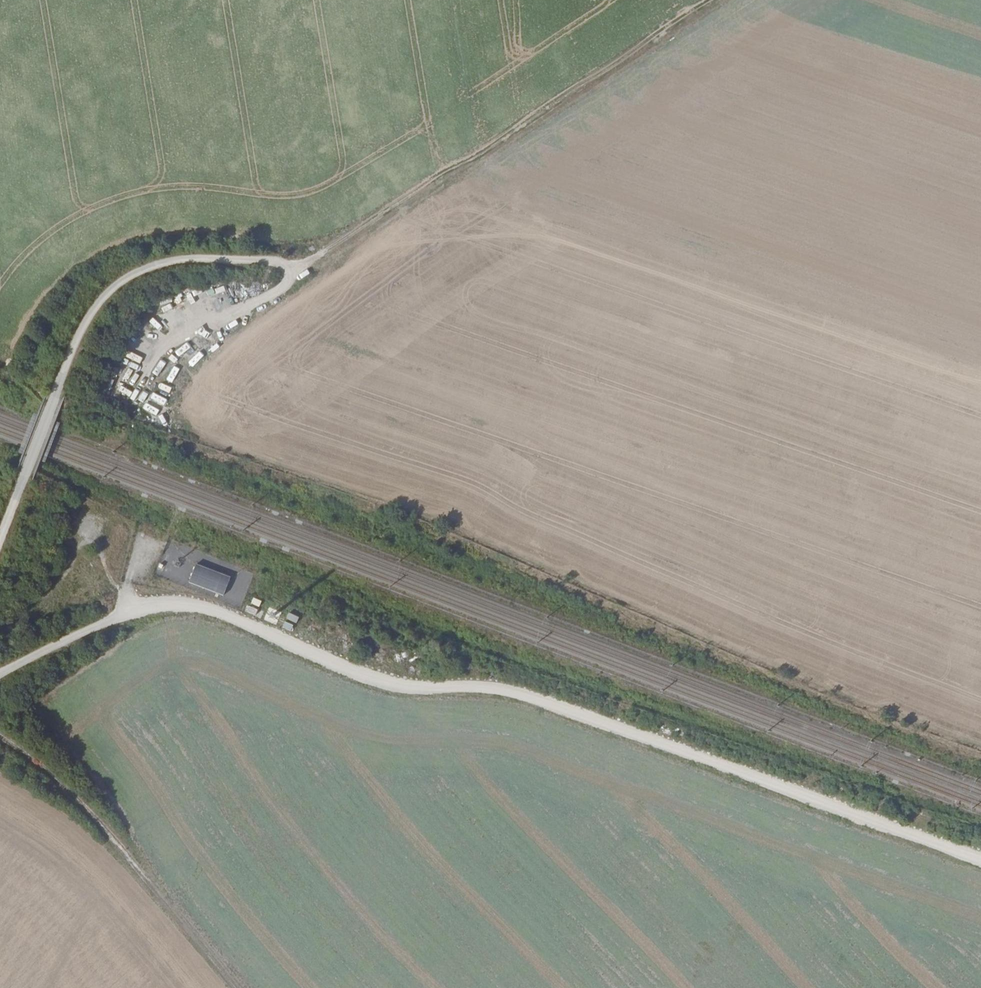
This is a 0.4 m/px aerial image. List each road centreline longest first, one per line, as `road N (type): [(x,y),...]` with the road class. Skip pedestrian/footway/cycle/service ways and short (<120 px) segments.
road 1 (primary): [(345,0),(362,82),(498,411),(916,987)]
road 2 (track): [(0,673),(176,604),(380,681),(517,692),(980,860)]
road 3 (track): [(140,382),(181,345),(280,285),(290,267),(193,259),(137,272),(86,321),(52,407)]
road 4 (track): [(710,0),(350,242),(290,267)]
road 5 (track): [(244,987),(131,852),(0,734)]
road 6 (track): [(306,277),(300,298),(191,360)]

